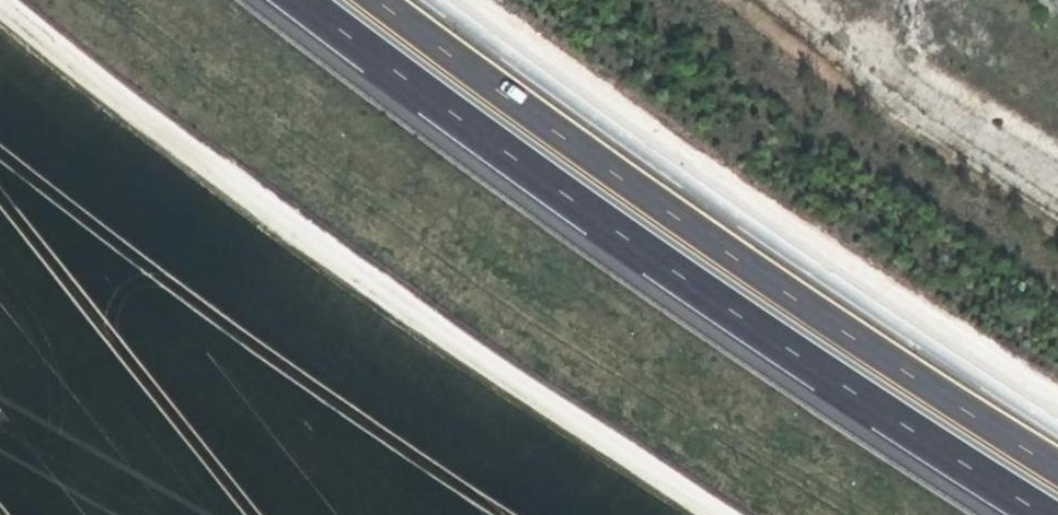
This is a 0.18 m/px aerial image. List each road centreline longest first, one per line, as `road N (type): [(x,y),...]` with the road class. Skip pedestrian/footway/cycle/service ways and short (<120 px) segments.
road 1 (motorway): [(305,0),(494,143),(865,396),(1057,514)]
road 2 (track): [(730,514),(576,418),(16,0)]
road 3 (motorway): [(1057,449),(527,95),(401,0)]

